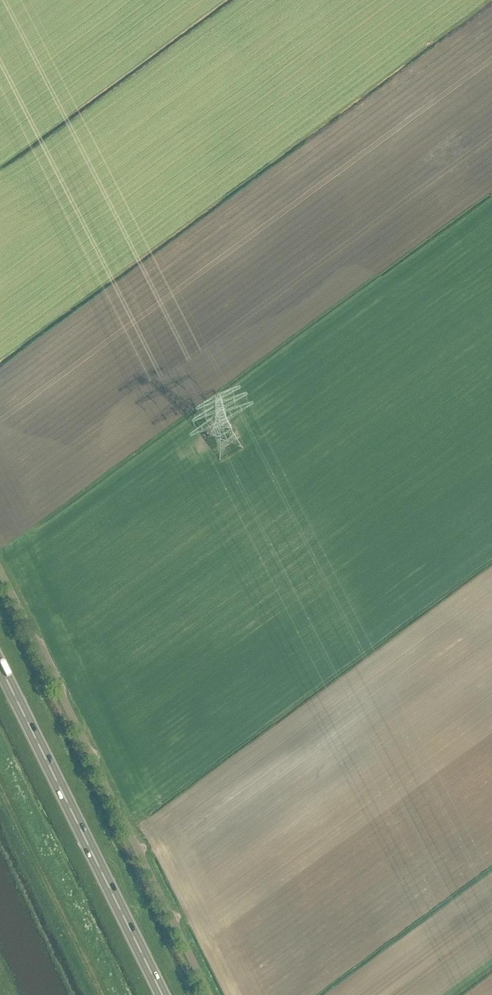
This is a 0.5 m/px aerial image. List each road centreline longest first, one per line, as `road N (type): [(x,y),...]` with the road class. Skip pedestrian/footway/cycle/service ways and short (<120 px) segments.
road 1 (unclassified): [(211,994),(0,575)]
road 2 (trunk): [(163,994),(0,664)]

